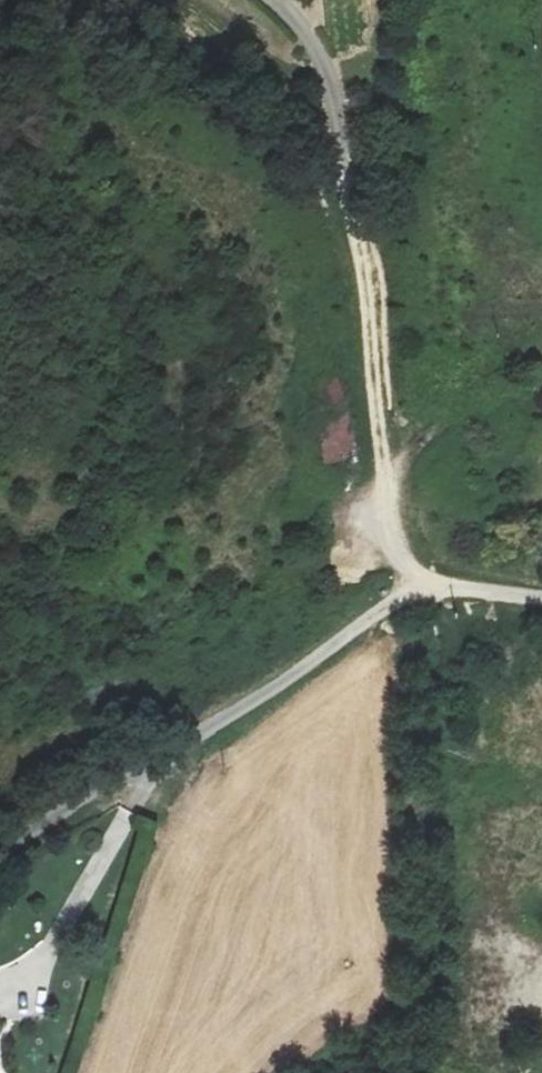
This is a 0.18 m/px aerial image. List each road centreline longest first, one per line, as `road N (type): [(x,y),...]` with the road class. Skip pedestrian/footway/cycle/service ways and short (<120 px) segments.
road 1 (residential): [(541,598),(419,588),(239,710),(0,851)]

